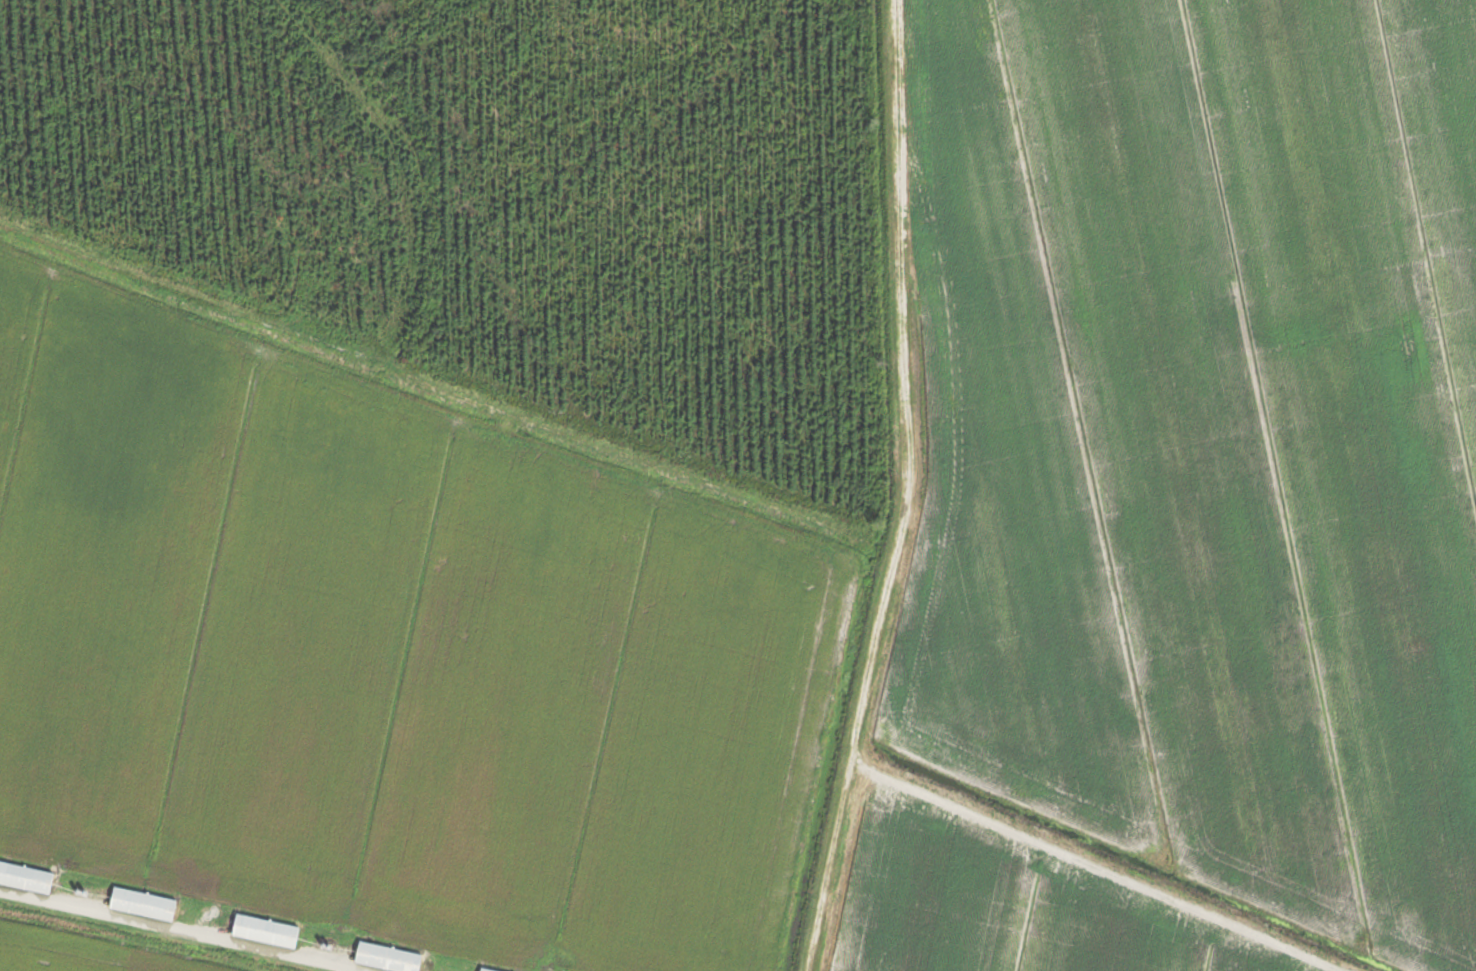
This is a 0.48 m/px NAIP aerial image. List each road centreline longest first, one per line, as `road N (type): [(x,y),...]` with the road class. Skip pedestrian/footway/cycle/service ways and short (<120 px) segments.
road 1 (track): [(893,0),(909,499),(808,970)]

